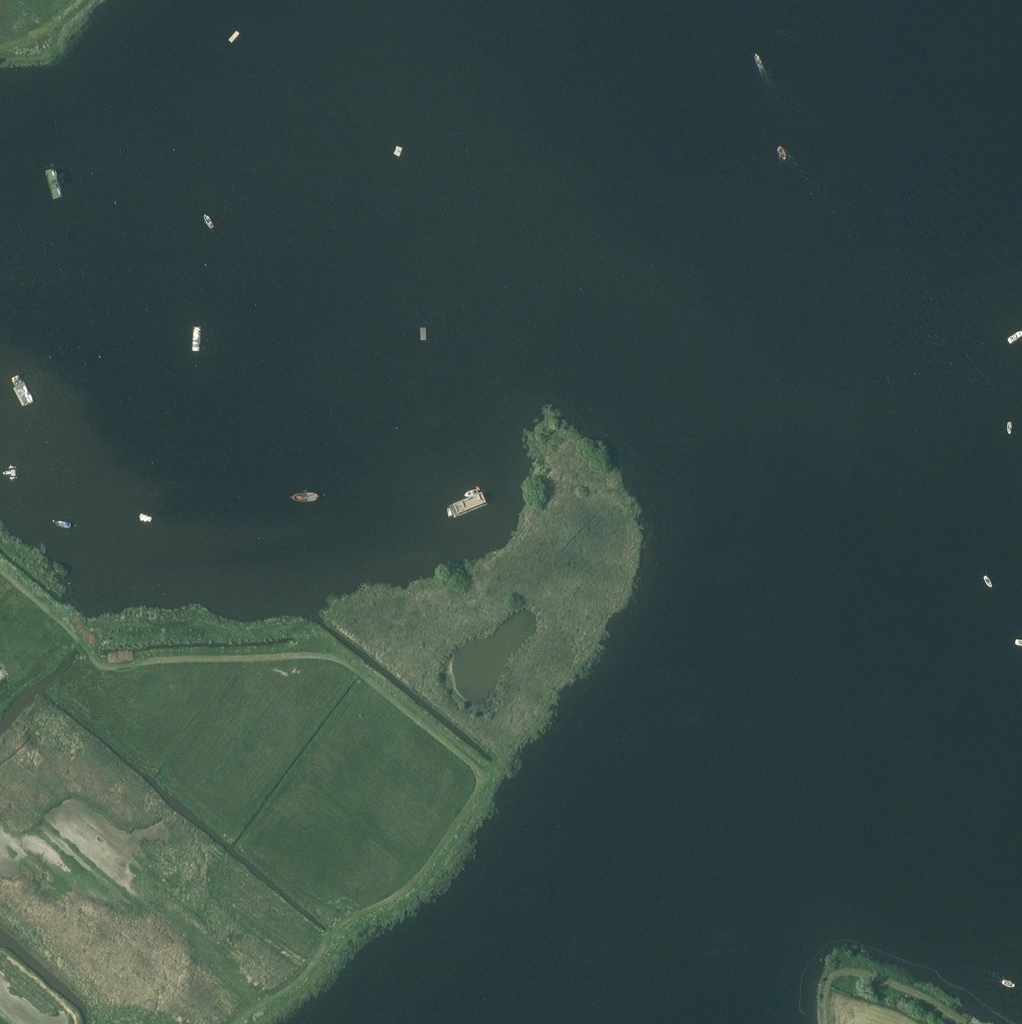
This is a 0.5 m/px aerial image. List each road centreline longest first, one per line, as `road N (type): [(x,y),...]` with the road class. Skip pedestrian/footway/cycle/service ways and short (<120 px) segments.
road 1 (track): [(235,1023),(298,981),(337,930),(405,892),(477,793),(478,777),(341,661),(100,663),(0,568)]

